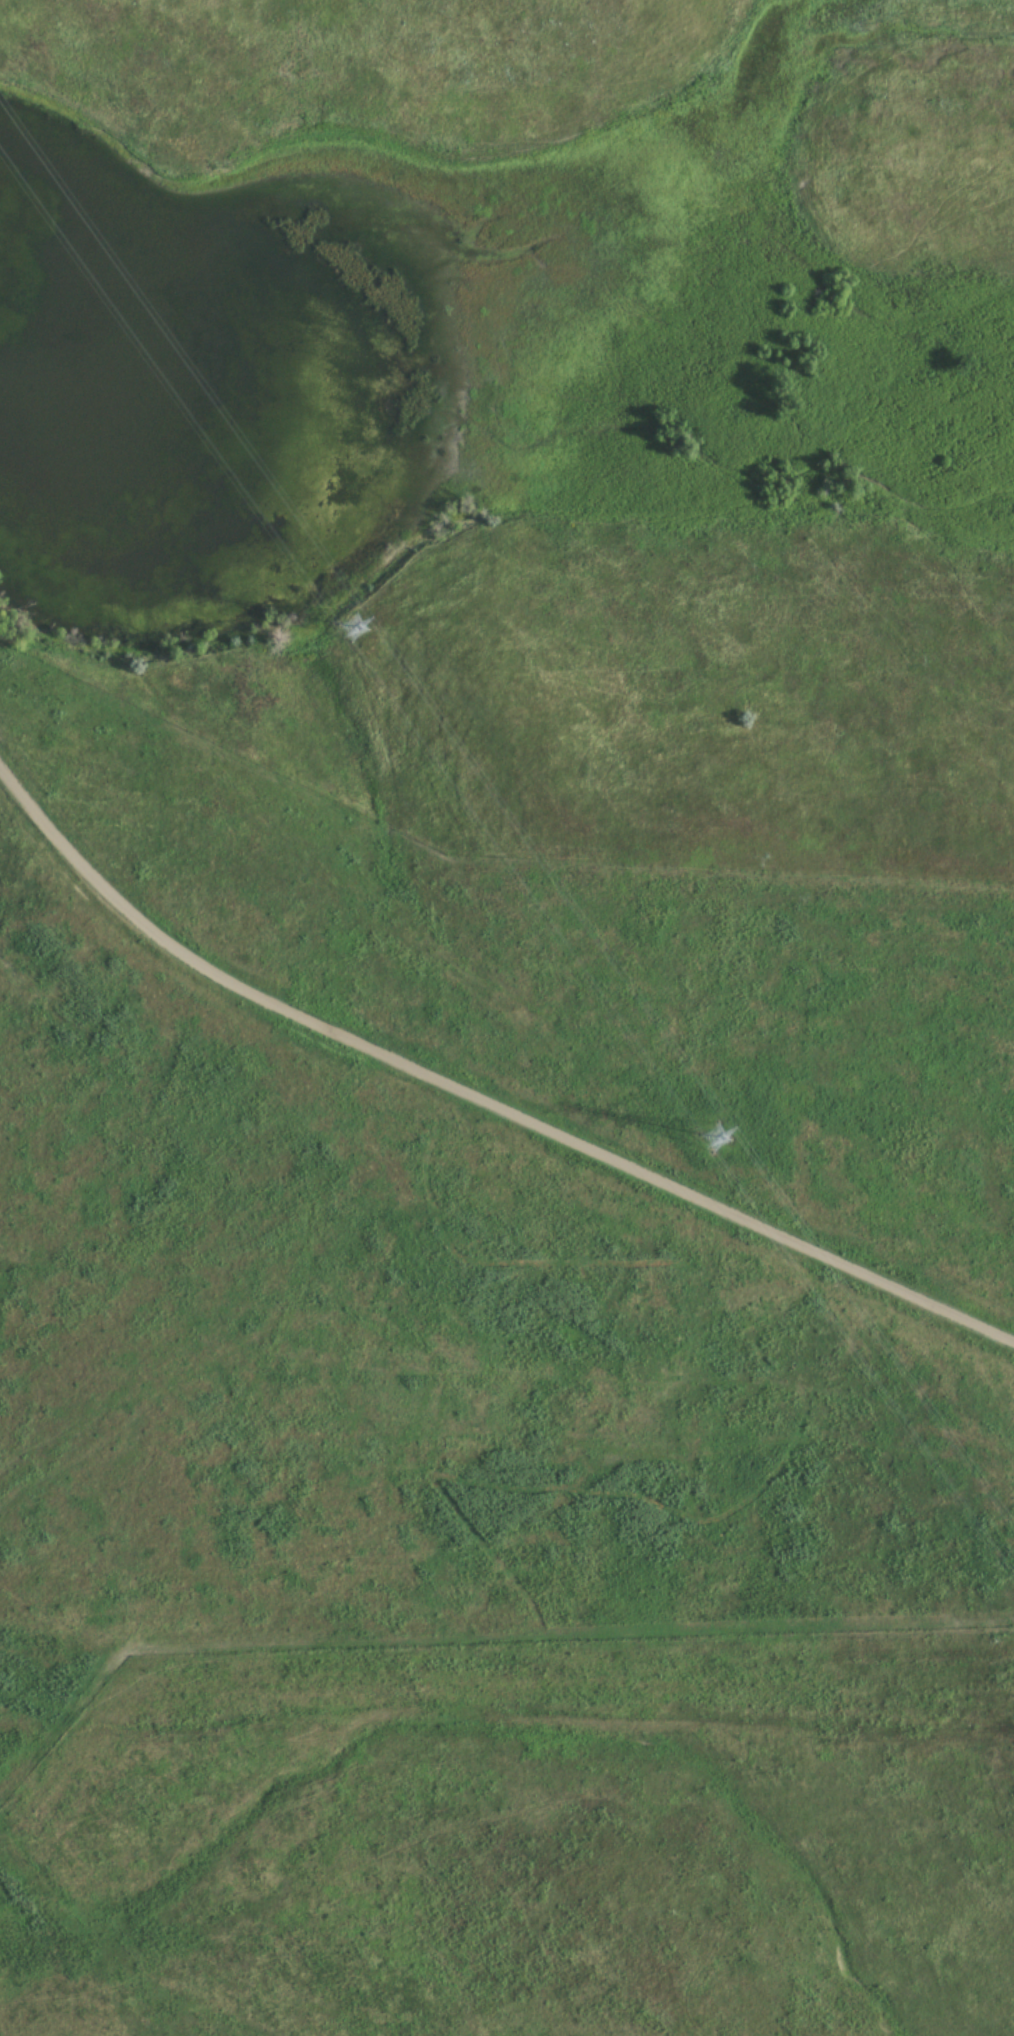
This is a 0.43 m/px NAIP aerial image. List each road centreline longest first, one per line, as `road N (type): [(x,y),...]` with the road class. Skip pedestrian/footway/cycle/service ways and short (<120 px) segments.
road 1 (residential): [(1013,1342),(231,982),(170,944),(89,875),(0,768)]

